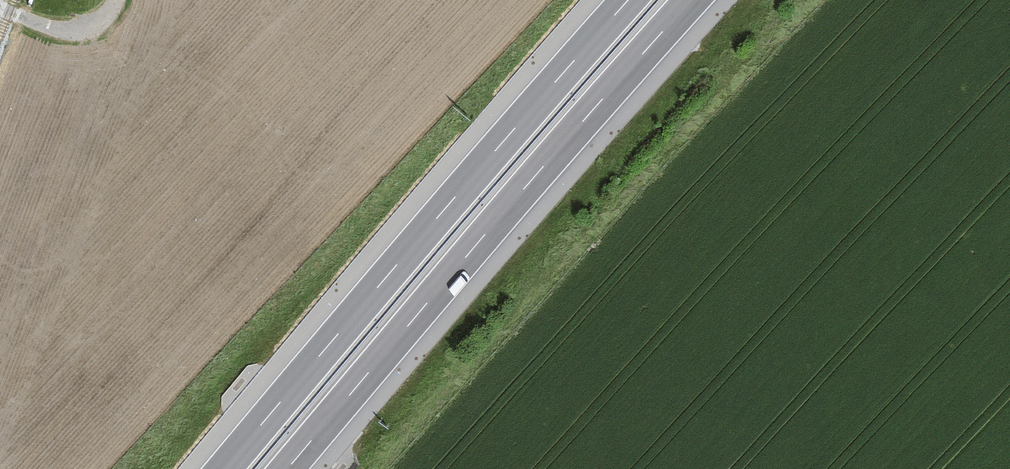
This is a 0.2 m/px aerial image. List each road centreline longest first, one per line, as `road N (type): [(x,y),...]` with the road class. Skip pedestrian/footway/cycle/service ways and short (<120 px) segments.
road 1 (motorway): [(287,468),(692,0)]
road 2 (motorway): [(627,0),(223,468)]
road 3 (track): [(0,7),(74,29),(114,0)]

